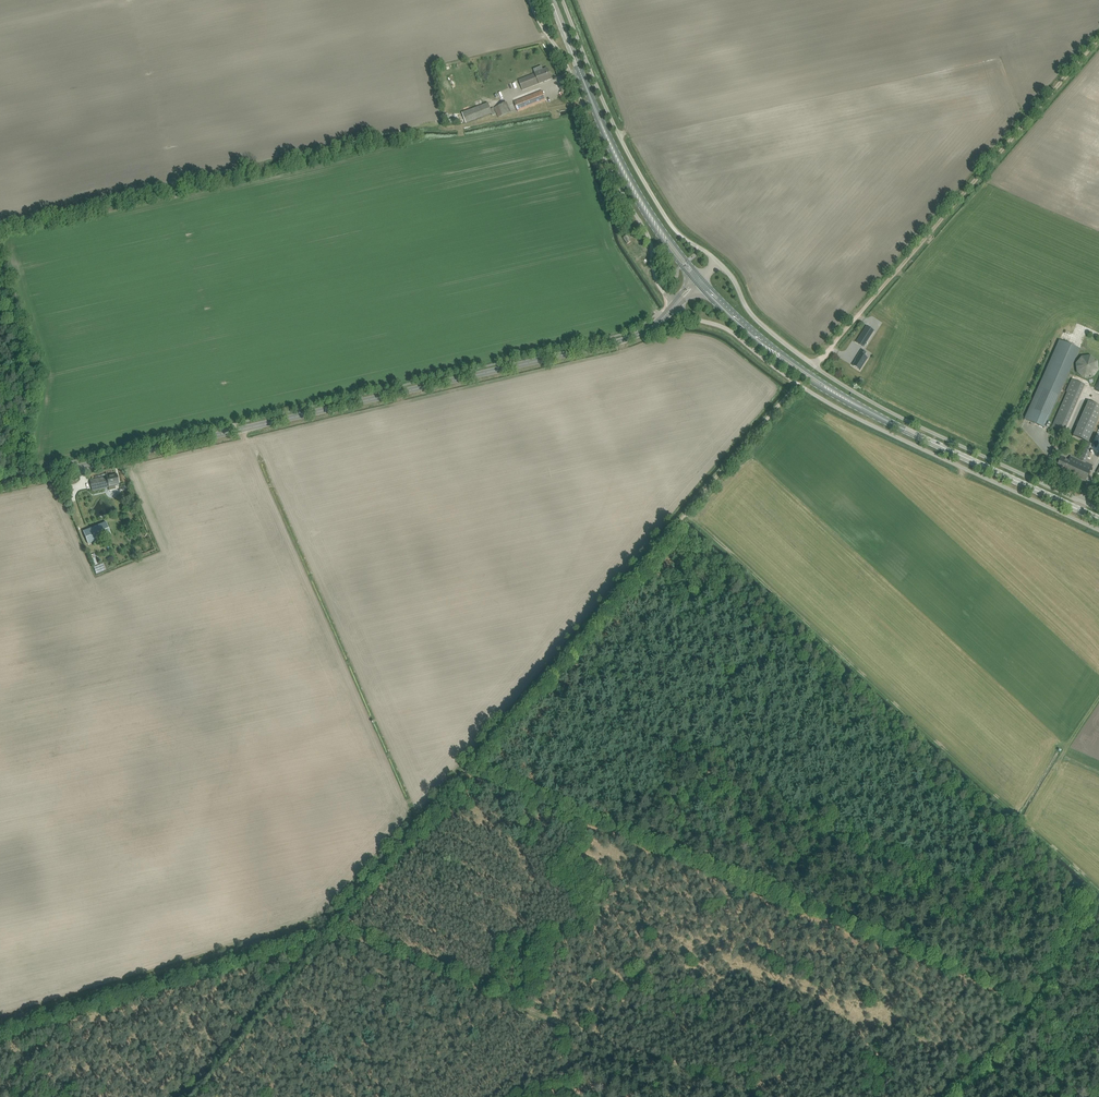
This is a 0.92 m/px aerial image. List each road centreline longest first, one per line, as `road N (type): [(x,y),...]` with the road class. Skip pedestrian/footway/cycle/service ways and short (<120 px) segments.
road 1 (track): [(183,1096),(797,384)]
road 2 (tertiary): [(0,484),(630,339),(676,305)]
road 3 (track): [(748,1096),(317,923),(98,987)]
road 4 (unclassified): [(676,305),(726,328),(855,417),(1098,530)]
road 5 (unclassified): [(1098,509),(920,427),(815,366),(756,319),(717,262)]
road 6 (track): [(815,366),(1098,39)]
road 7 (unclassified): [(529,0),(648,235),(660,288),(676,305)]
road 8 (unclassified): [(717,262),(678,233),(638,173),(563,0)]
road 9 (primary): [(1098,519),(822,386)]
road 10 (primary): [(660,229),(601,124),(552,0)]
road 11 (primary): [(822,386),(701,278)]
road 12 (primary): [(699,286),(765,349),(822,386)]

